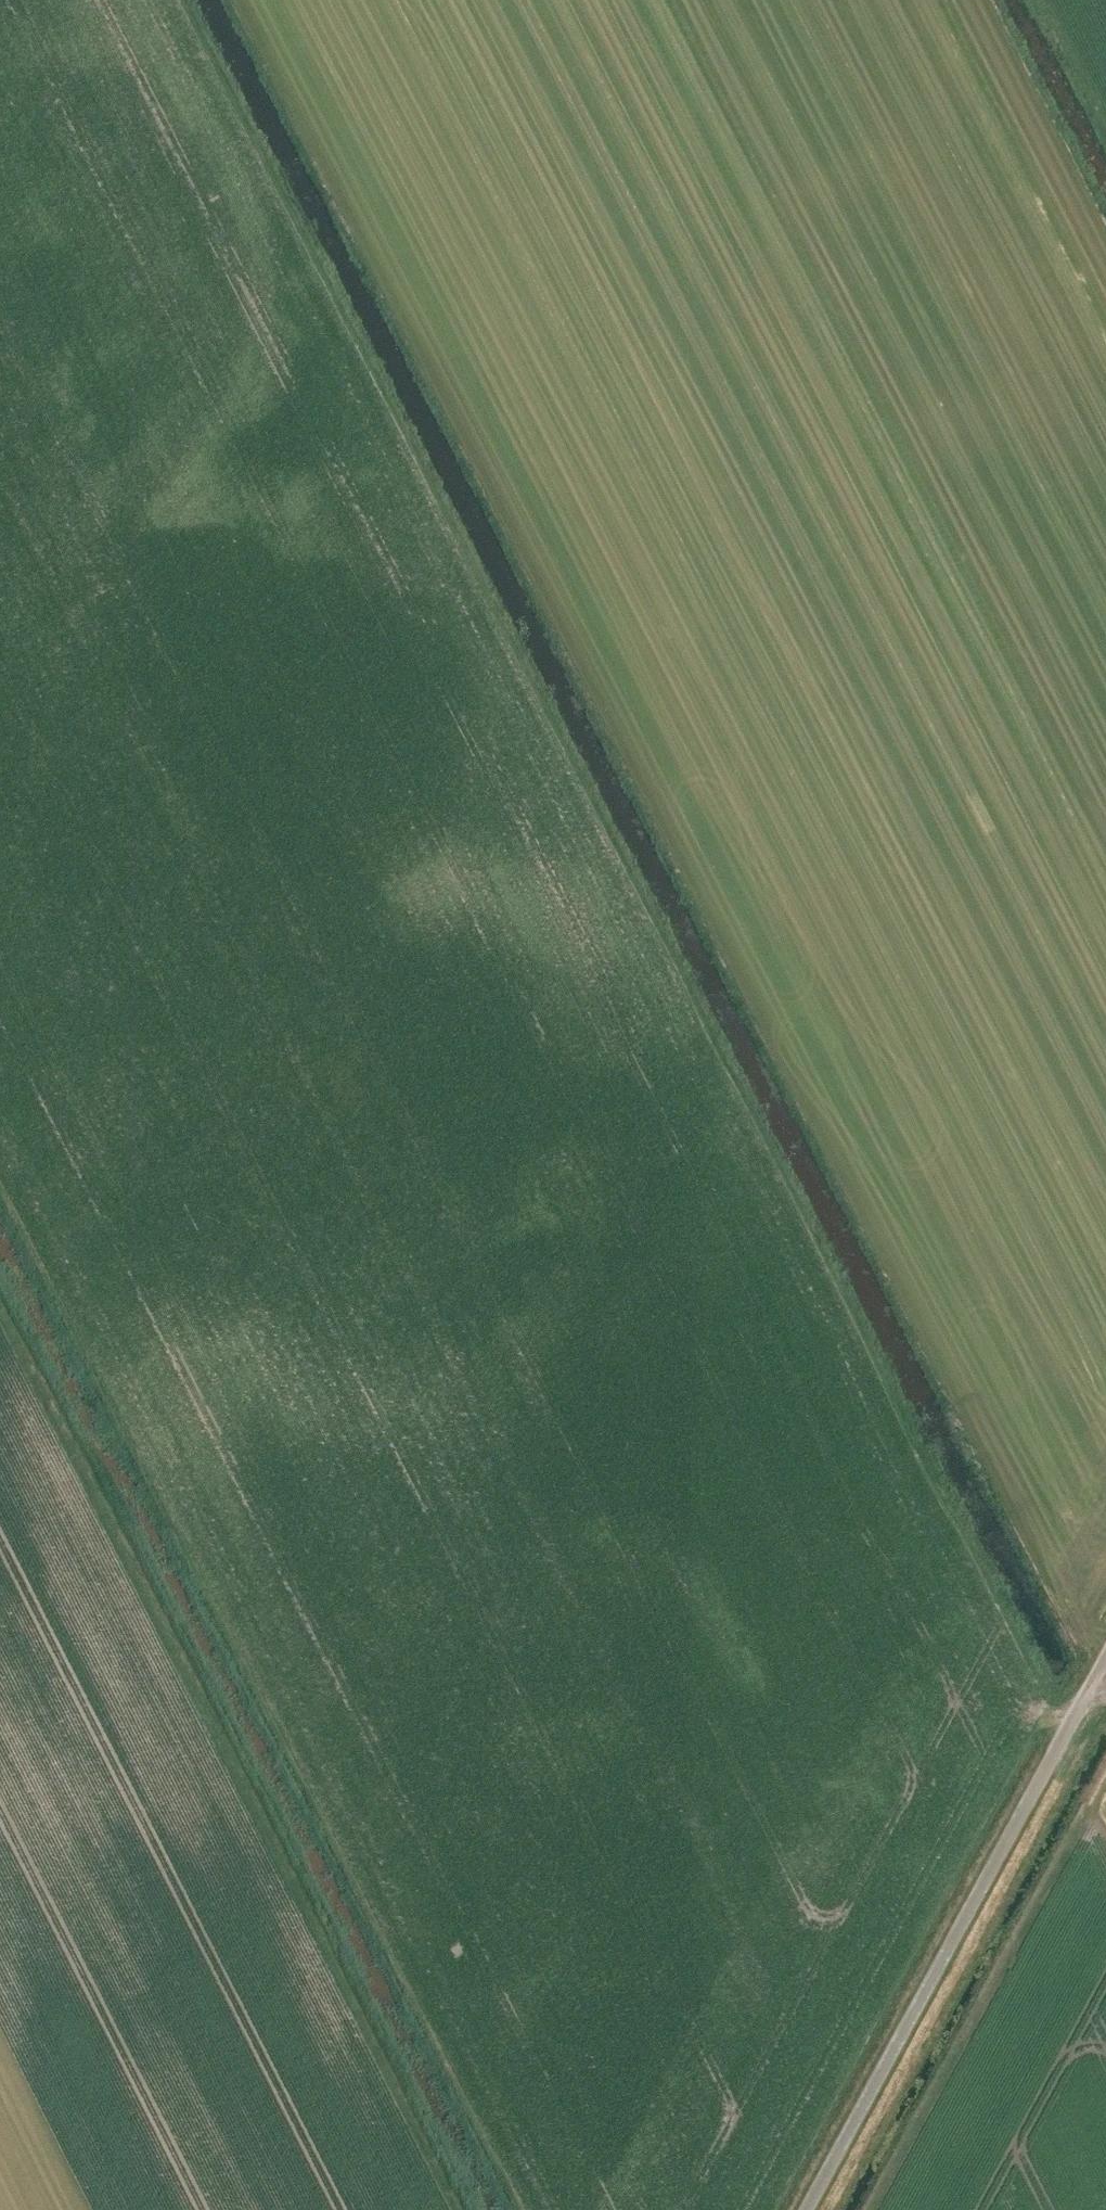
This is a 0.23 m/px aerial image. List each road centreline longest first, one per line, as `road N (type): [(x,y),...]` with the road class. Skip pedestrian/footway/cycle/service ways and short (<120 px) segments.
road 1 (unclassified): [(806,2209),(1105,1657)]

